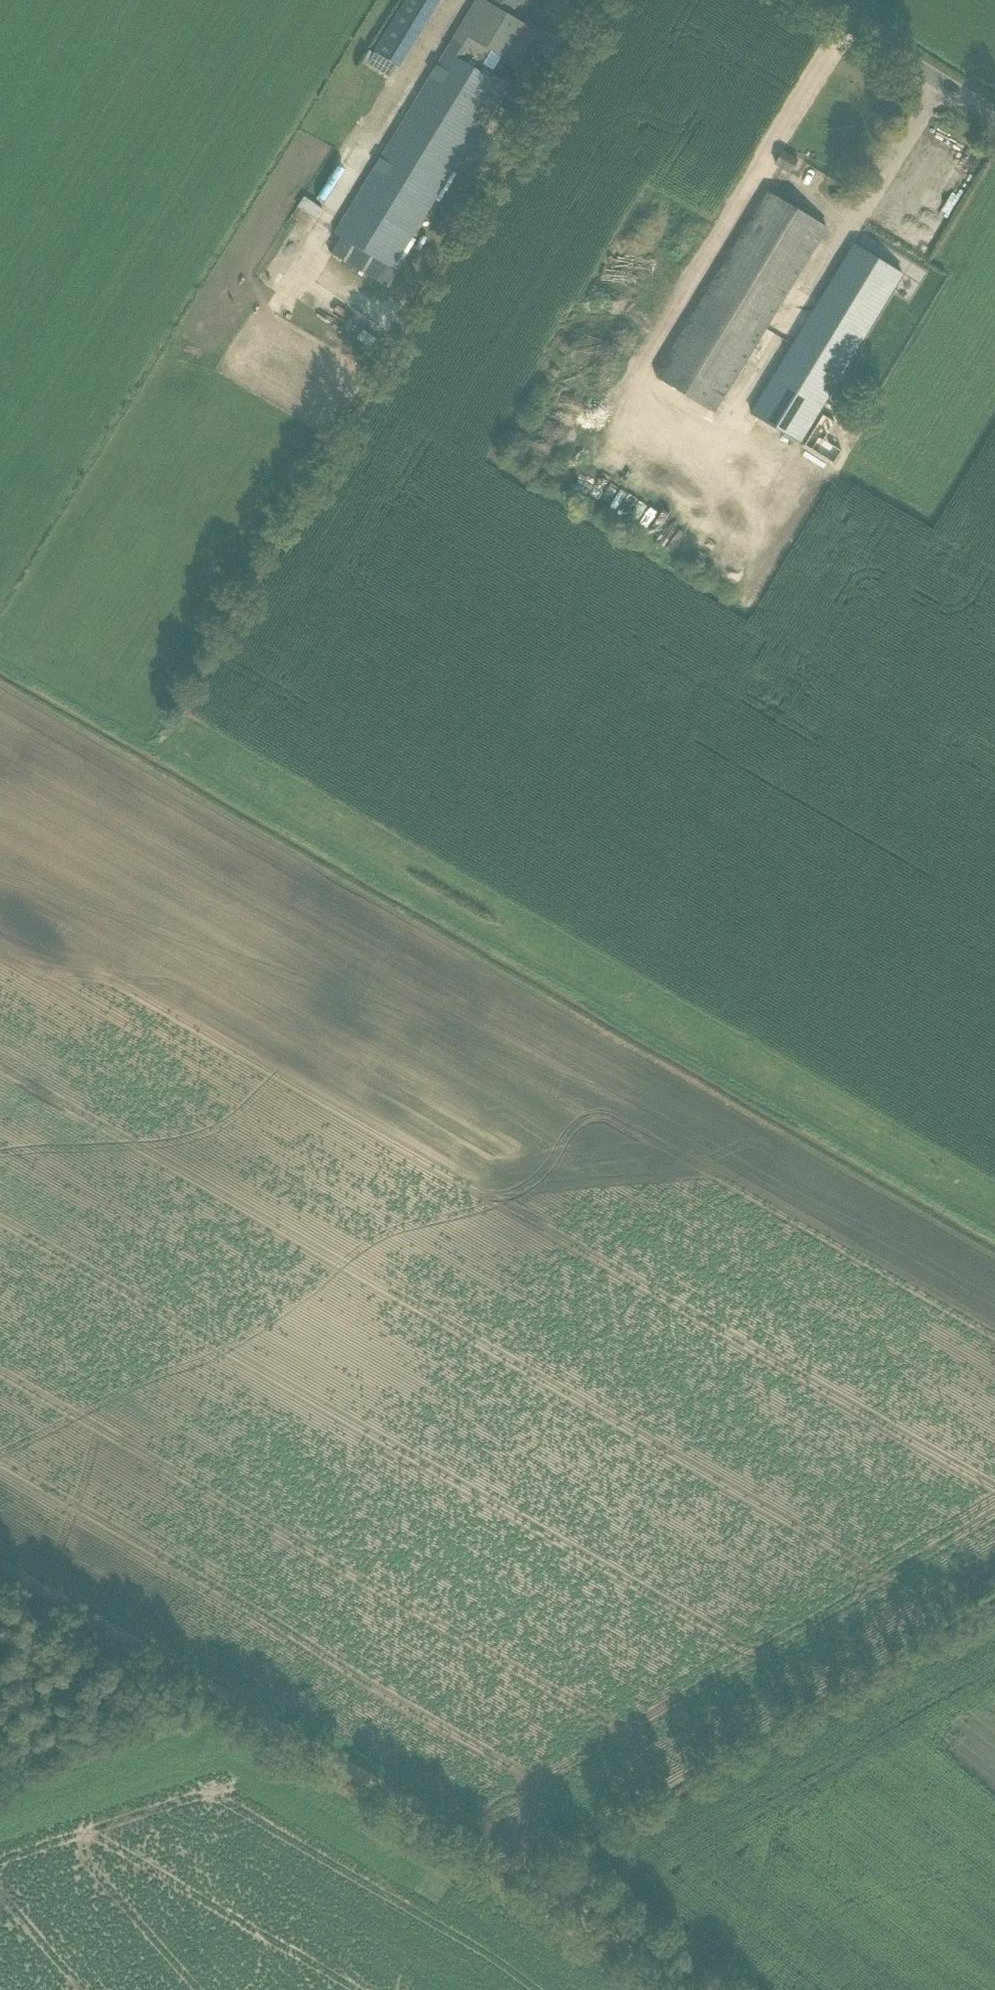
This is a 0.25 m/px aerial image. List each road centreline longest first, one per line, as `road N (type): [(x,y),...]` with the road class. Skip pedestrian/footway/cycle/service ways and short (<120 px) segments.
road 1 (unclassified): [(684,1989),(531,1871),(0,1558)]
road 2 (unclassified): [(994,114),(810,0)]

